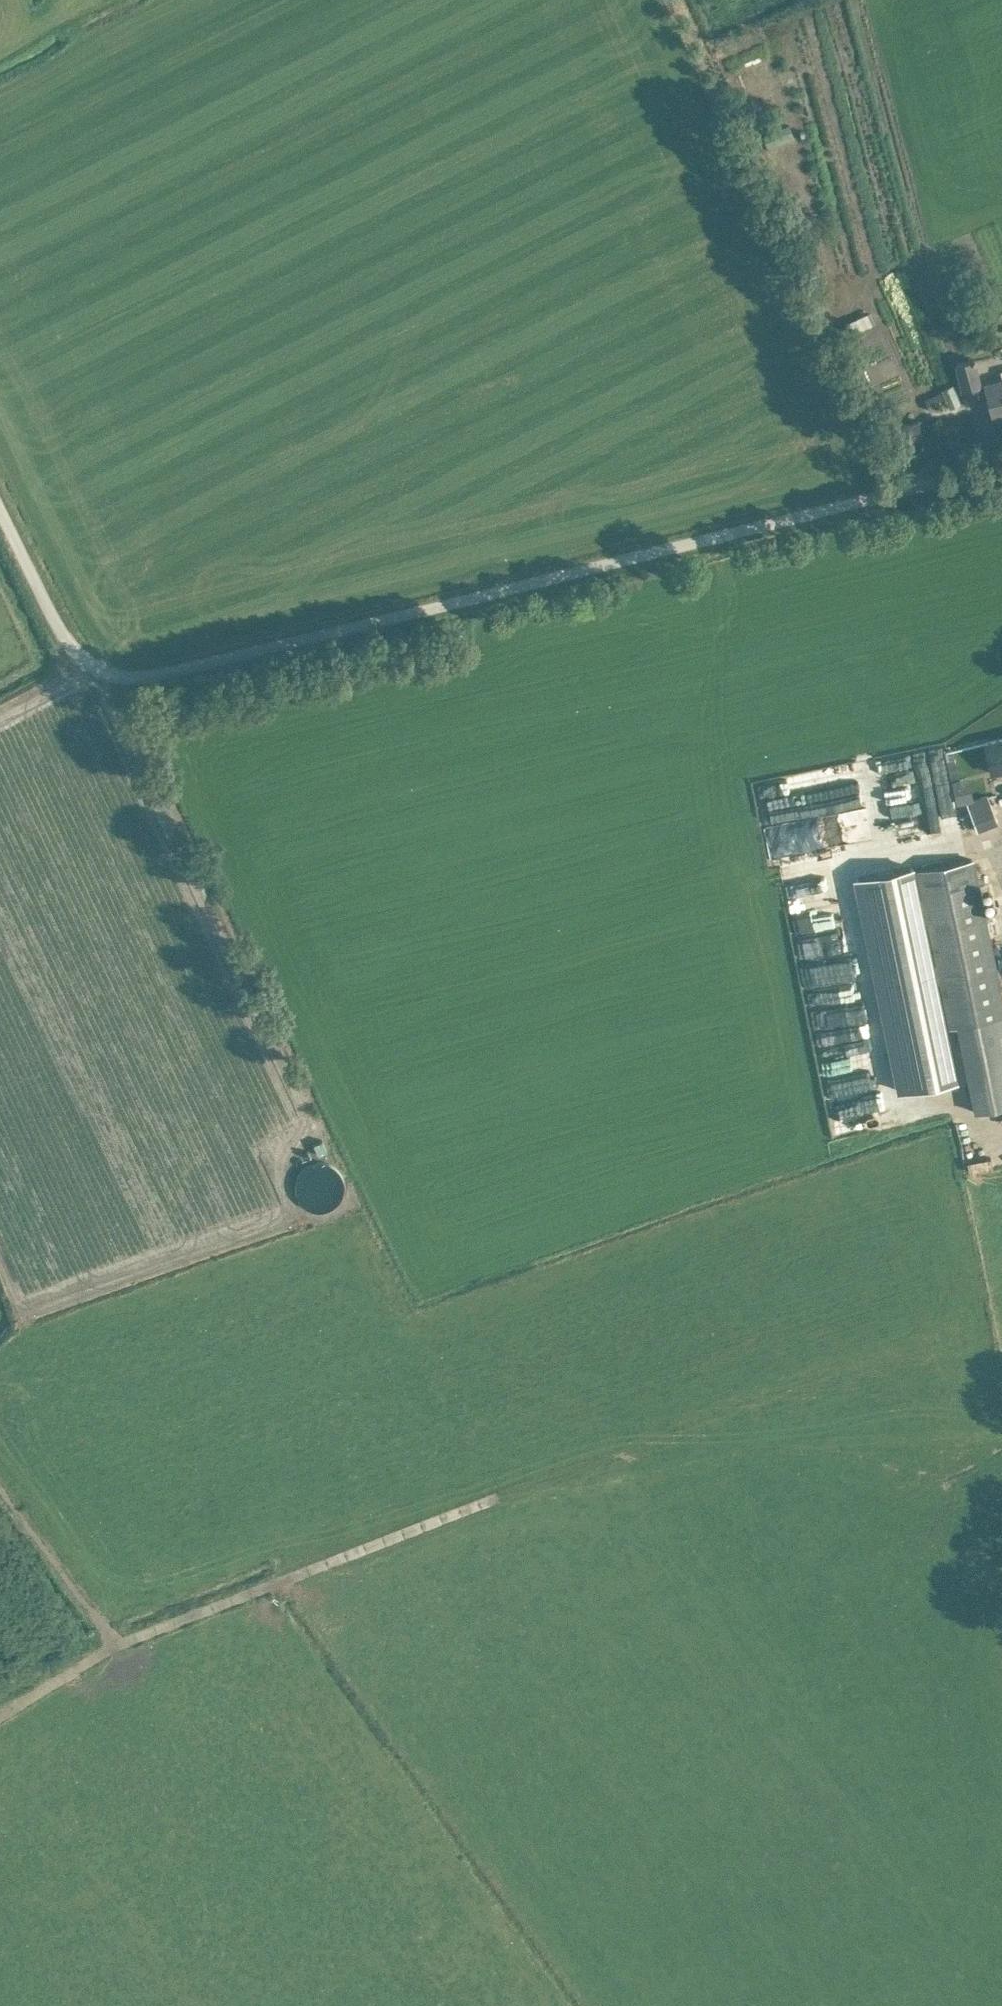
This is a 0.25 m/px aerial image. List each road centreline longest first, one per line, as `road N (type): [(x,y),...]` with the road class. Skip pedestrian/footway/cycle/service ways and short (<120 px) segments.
road 1 (unclassified): [(0,514),(71,648),(93,661),(118,662),(1001,449)]

